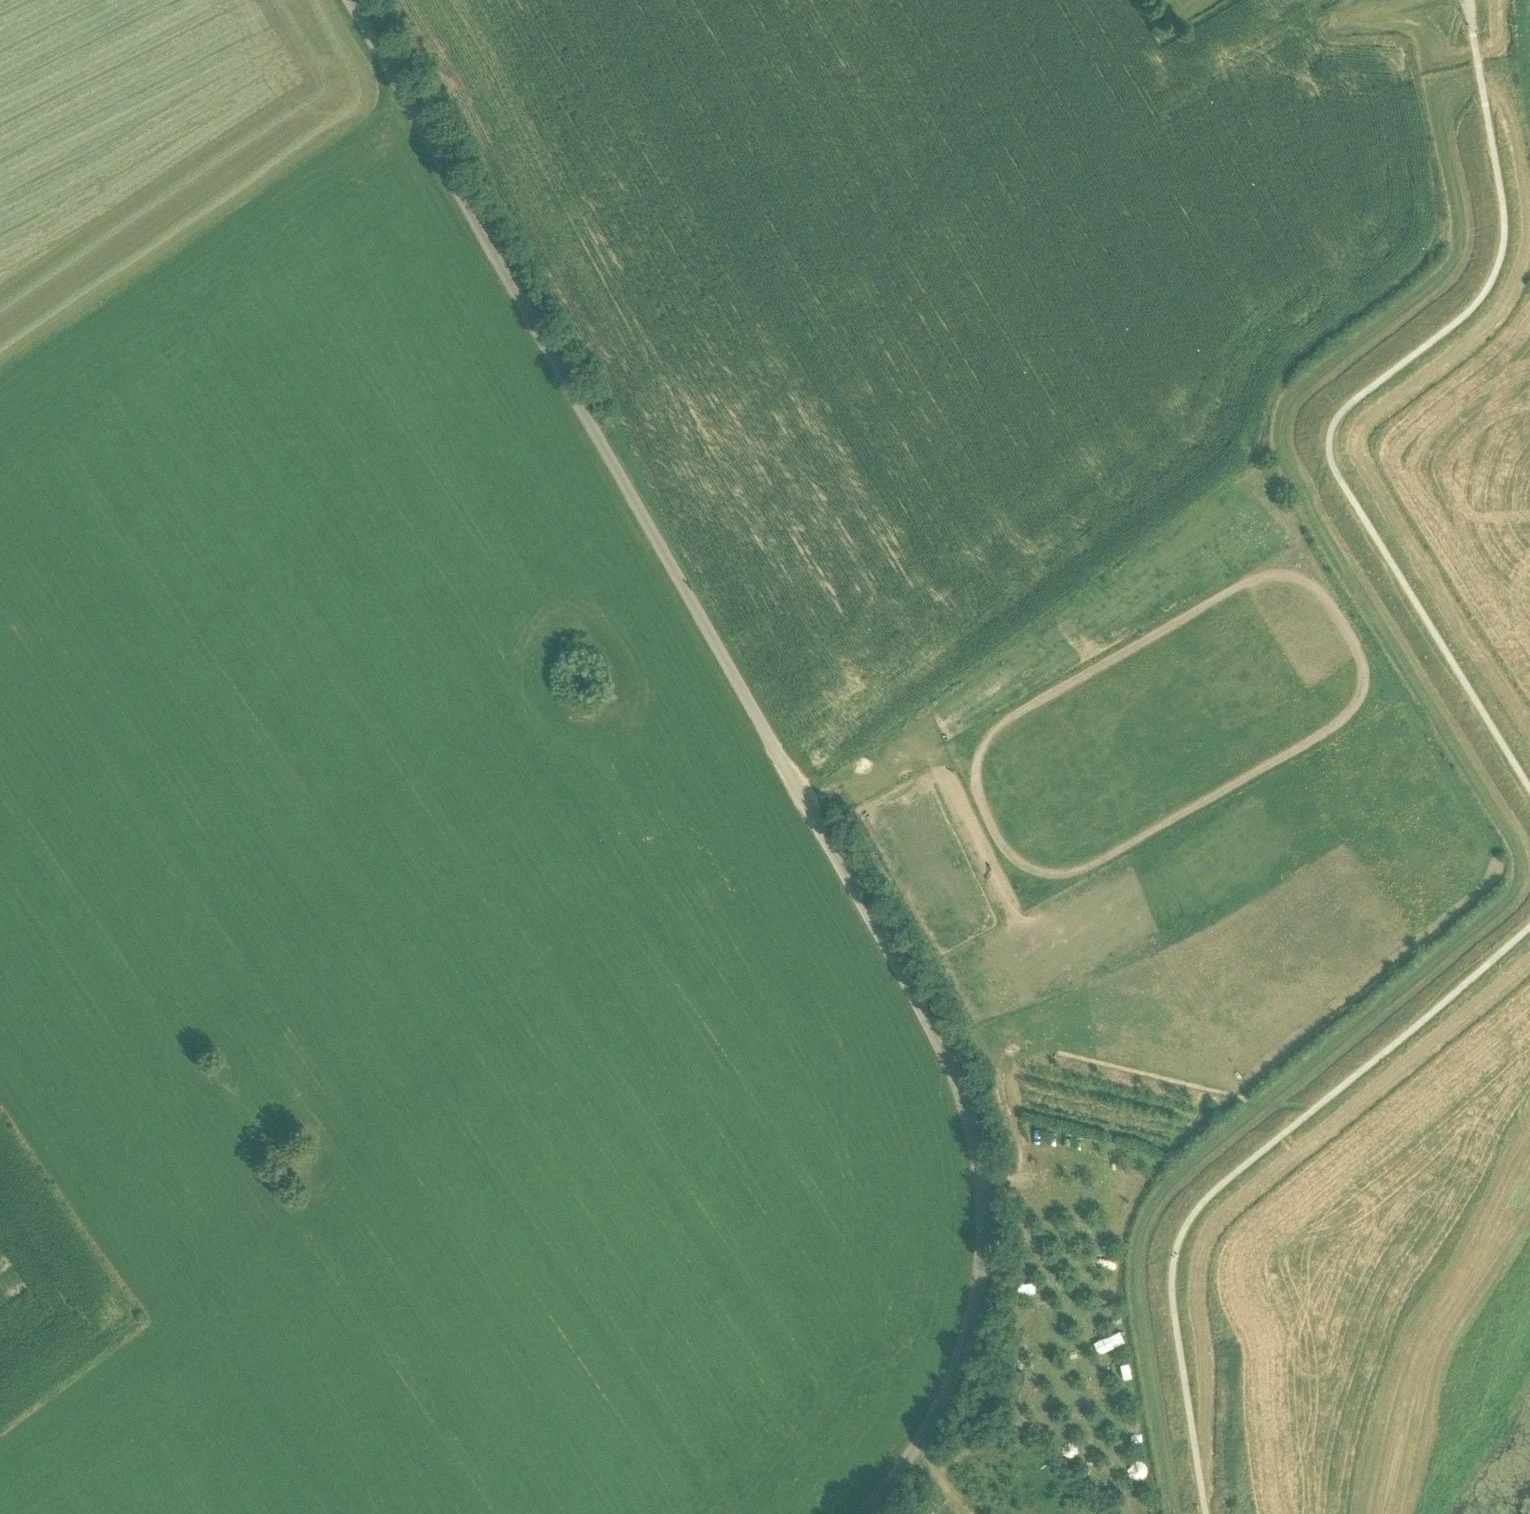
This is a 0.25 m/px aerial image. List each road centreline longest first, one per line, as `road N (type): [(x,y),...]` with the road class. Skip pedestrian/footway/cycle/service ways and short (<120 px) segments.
road 1 (unclassified): [(867,1513),(930,1428),(964,1344),(985,1259),(981,1152),(939,1033),(352,0)]

